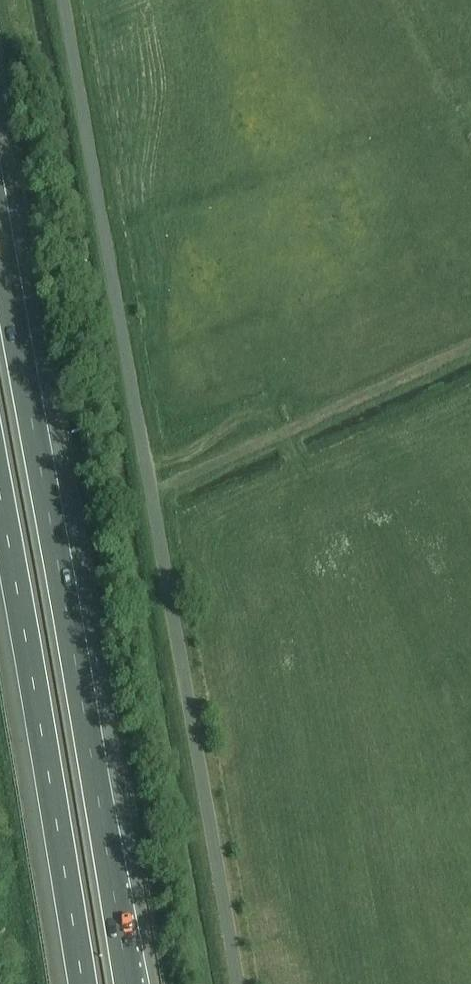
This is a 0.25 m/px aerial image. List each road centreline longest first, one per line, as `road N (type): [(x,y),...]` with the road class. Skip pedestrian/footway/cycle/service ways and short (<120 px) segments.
road 1 (unclassified): [(65,0),(239,983)]
road 2 (motorway): [(129,983),(0,209)]
road 3 (motorway): [(0,483),(85,983)]

